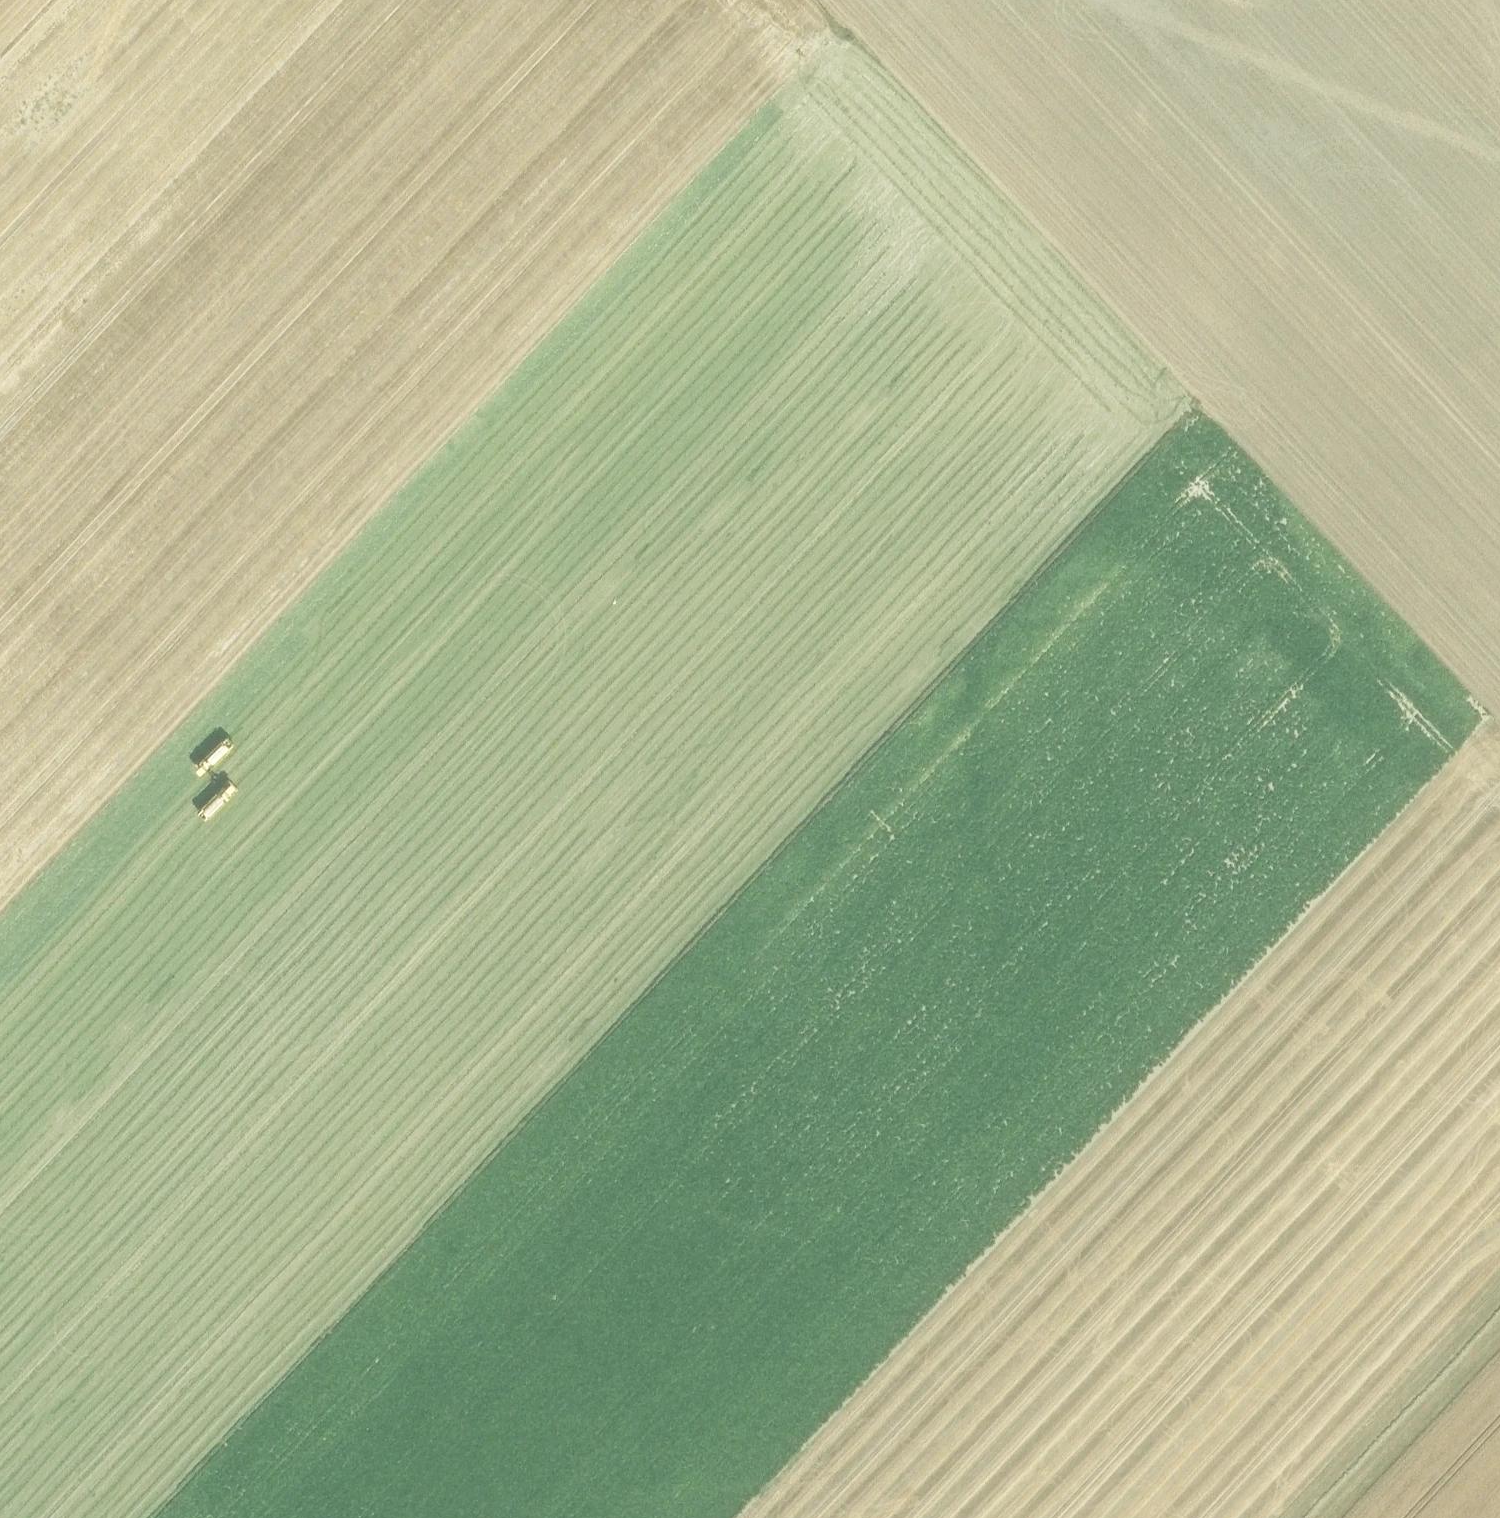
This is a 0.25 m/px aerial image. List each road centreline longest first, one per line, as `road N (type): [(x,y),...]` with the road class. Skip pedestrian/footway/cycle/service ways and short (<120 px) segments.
road 1 (track): [(1304,1517),(1499,1309)]

